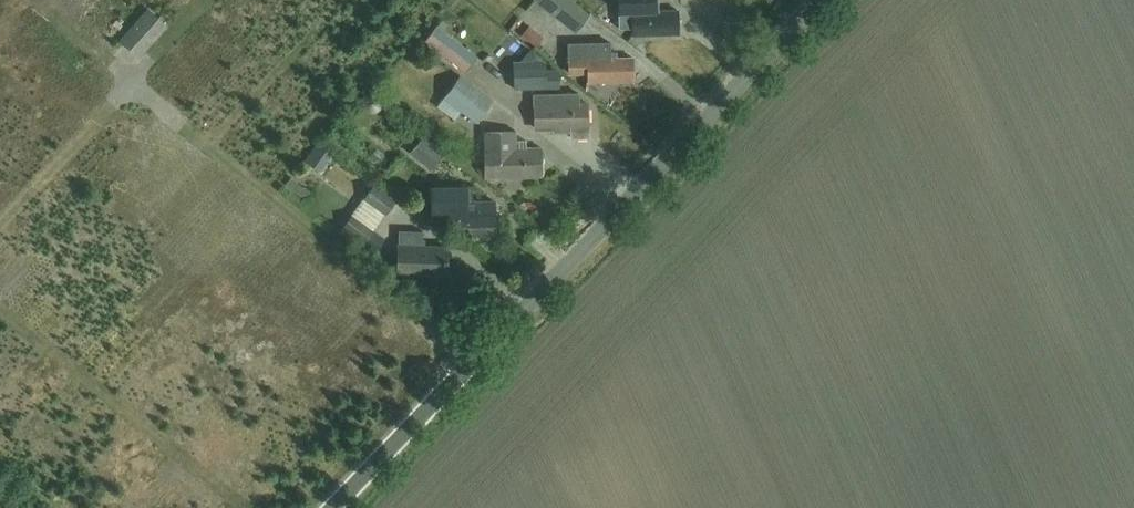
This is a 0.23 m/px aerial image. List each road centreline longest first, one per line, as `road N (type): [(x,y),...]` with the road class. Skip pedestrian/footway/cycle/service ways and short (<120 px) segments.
road 1 (unclassified): [(331,507),(819,0)]

